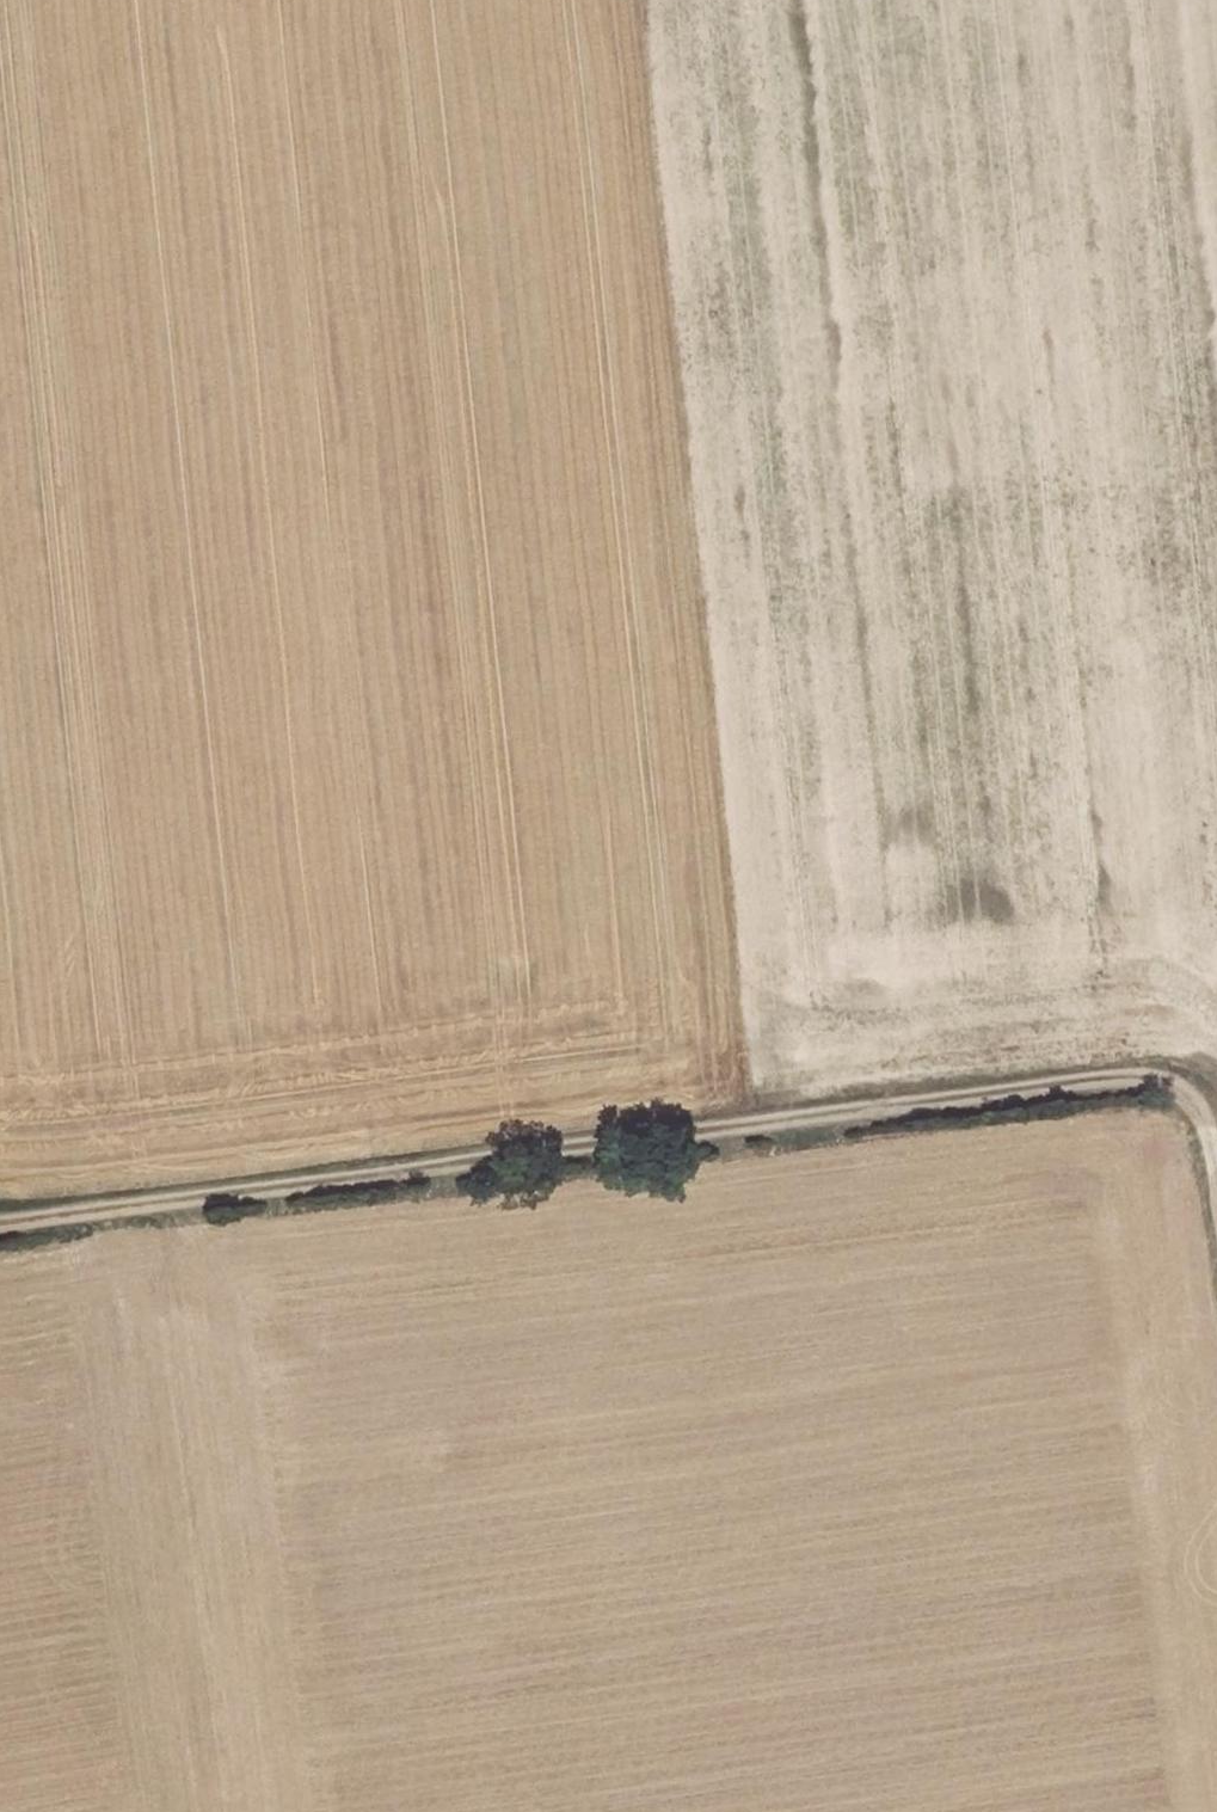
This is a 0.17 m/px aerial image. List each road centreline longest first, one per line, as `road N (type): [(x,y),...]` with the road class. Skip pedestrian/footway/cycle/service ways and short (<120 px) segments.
road 1 (track): [(0,1241),(1166,1095),(1213,1147),(1216,1178)]

